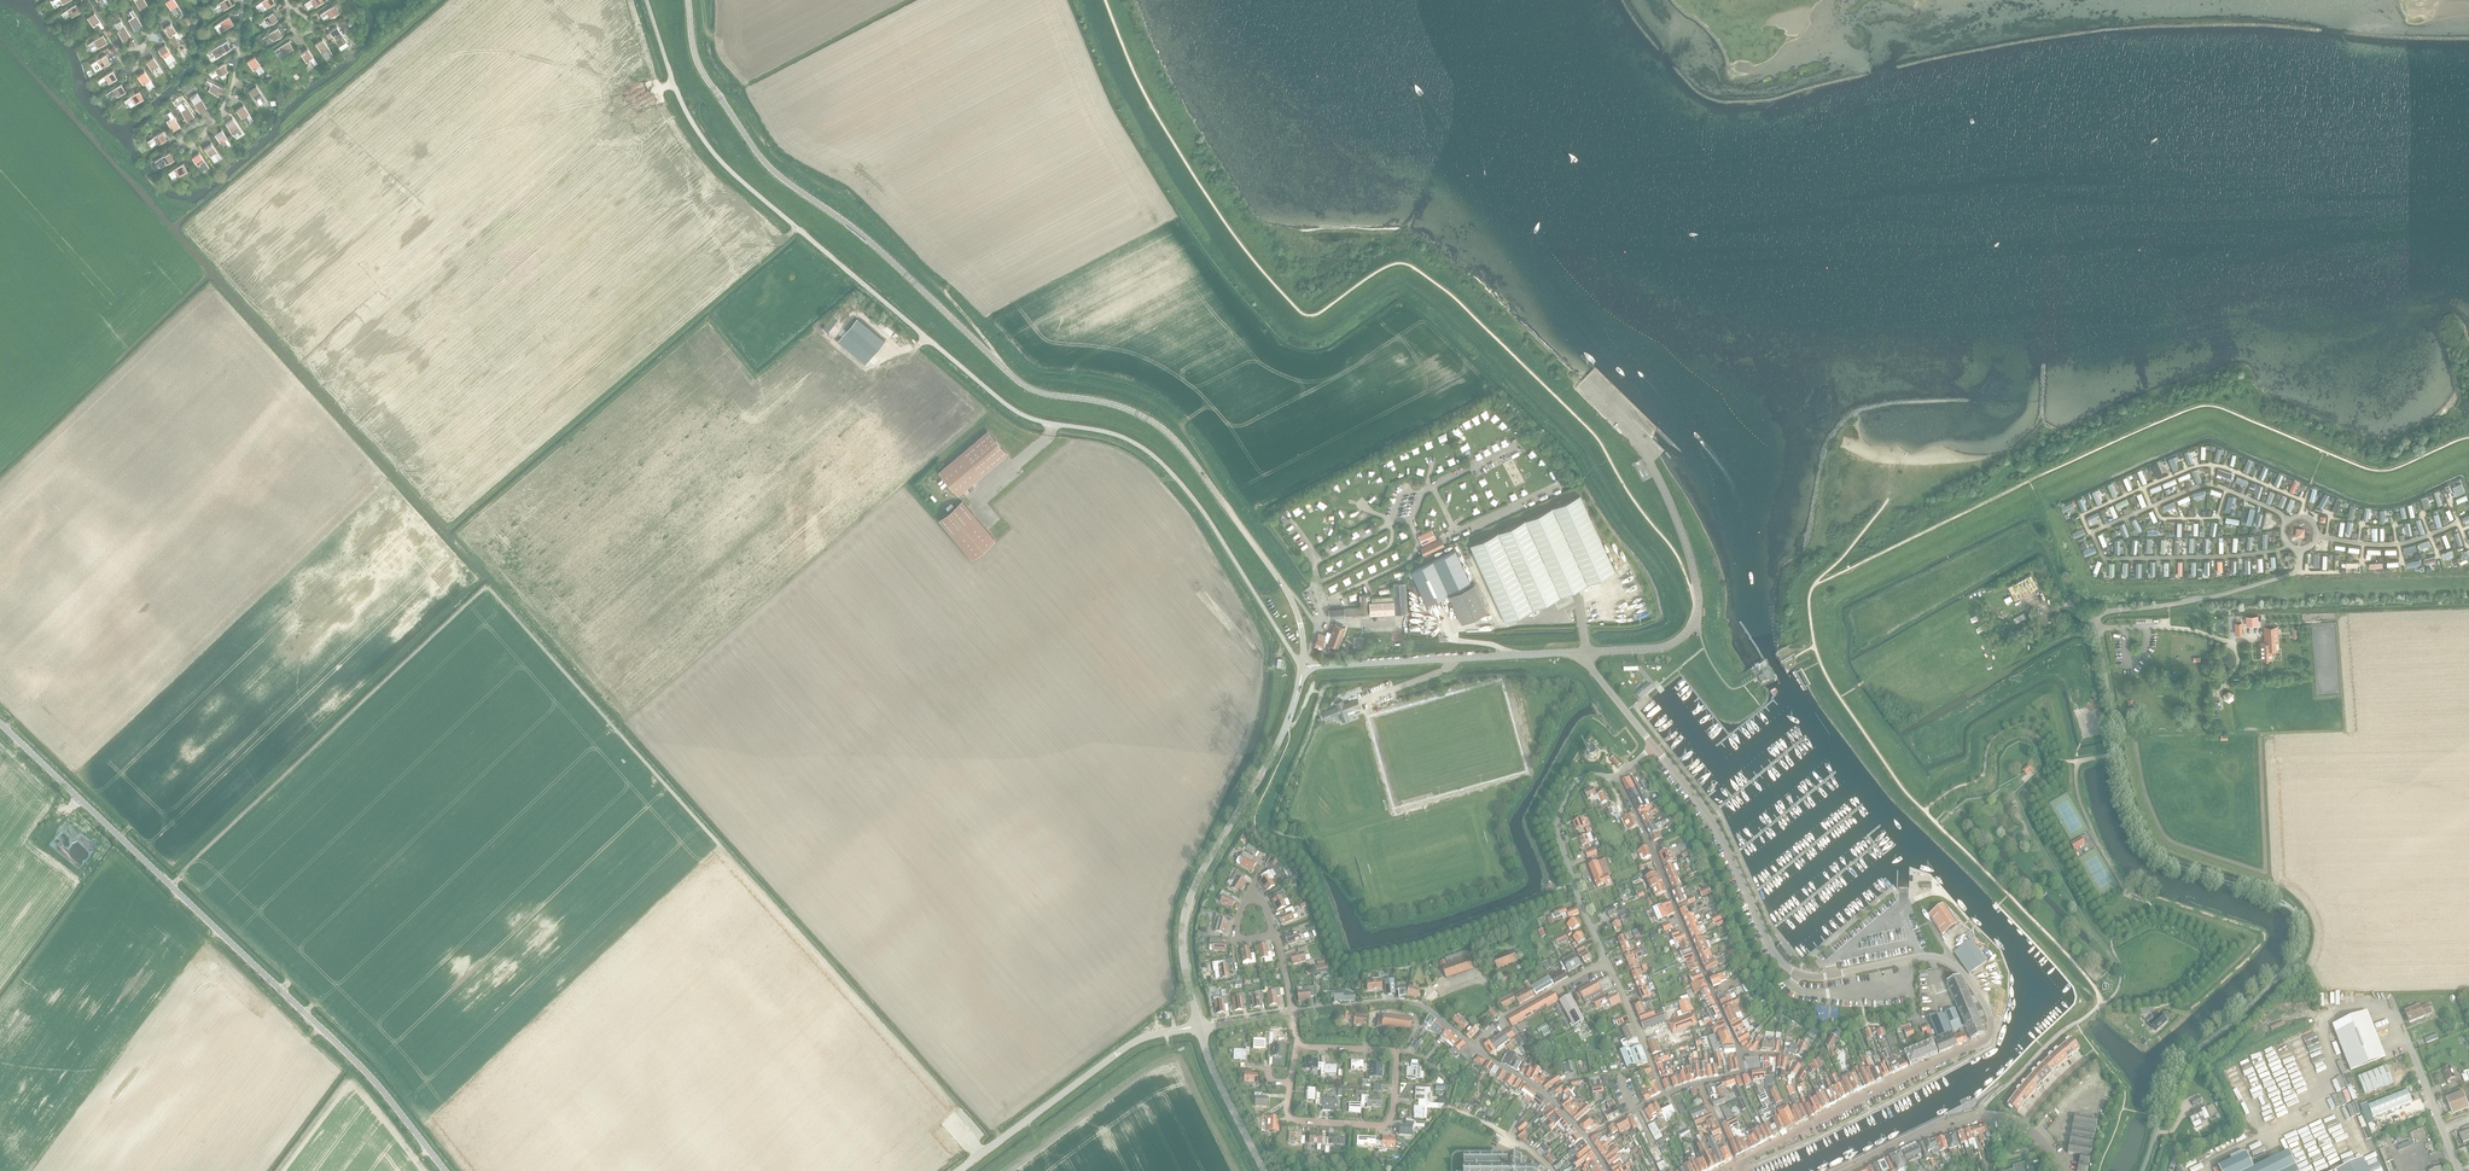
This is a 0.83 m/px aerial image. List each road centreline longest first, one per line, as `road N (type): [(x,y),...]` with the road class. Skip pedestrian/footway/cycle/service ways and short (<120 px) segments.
road 1 (tertiary): [(1305,665),(1289,590),(1184,446),(1145,415),(1028,386),(866,236),(781,176),(700,67),(689,0)]
road 2 (unclassified): [(1277,628),(1187,489),(1152,455),(1110,433),(1016,411),(738,177),(685,108),(649,0)]
road 3 (tertiary): [(445,1170),(375,1081),(0,723)]
road 4 (residential): [(2142,1170),(2186,1058),(2278,977),(2302,934),(2281,901),(2152,852),(2116,754)]
road 5 (tertiary): [(1197,1028),(1184,968),(1189,897),(1287,726),(1305,665)]
road 6 (tertiary): [(1743,1163),(1989,1038),(1990,1013),(1950,960)]
road 7 (residential): [(1297,1045),(1396,1049),(1393,1110),(1383,1125),(1297,1120),(1287,1110),(1290,1081)]
road 8 (residential): [(1740,1054),(1616,777)]
road 9 (tertiary): [(1818,977),(1780,961),(1719,831),(1654,747)]
road 10 (residential): [(1587,652),(1660,648),(1692,625),(1694,573),(1649,460)]
road 11 (tertiary): [(1305,665),(1587,652)]
road 12 (tertiary): [(958,1170),(1131,1044),(1197,1028)]
road 13 (residential): [(1605,961),(1558,824),(1582,777),(1616,777)]
road 14 (unclassified): [(2093,618),(2291,575),(2300,550)]
road 15 (residential): [(2289,546),(2235,556),(2110,559),(2092,533)]
road 16 (residential): [(1291,1013),(1405,1003),(1429,1009),(1472,1047)]
road 17 (residential): [(1982,1115),(2057,1035),(2101,1004),(2098,993)]
road 18 (residential): [(1472,1047),(1502,1017),(1605,961)]
road 19 (residential): [(1264,1170),(1197,1028)]
road 20 (tertiary): [(1850,1170),(1982,1115)]
road 21 (unclassified): [(2116,754),(2093,618)]
road 22 (residential): [(2326,538),(2399,545),(2459,523)]
road 23 (unclassified): [(213,123),(238,64),(242,0)]
road 24 (unclassified): [(2460,1170),(2413,1053)]

